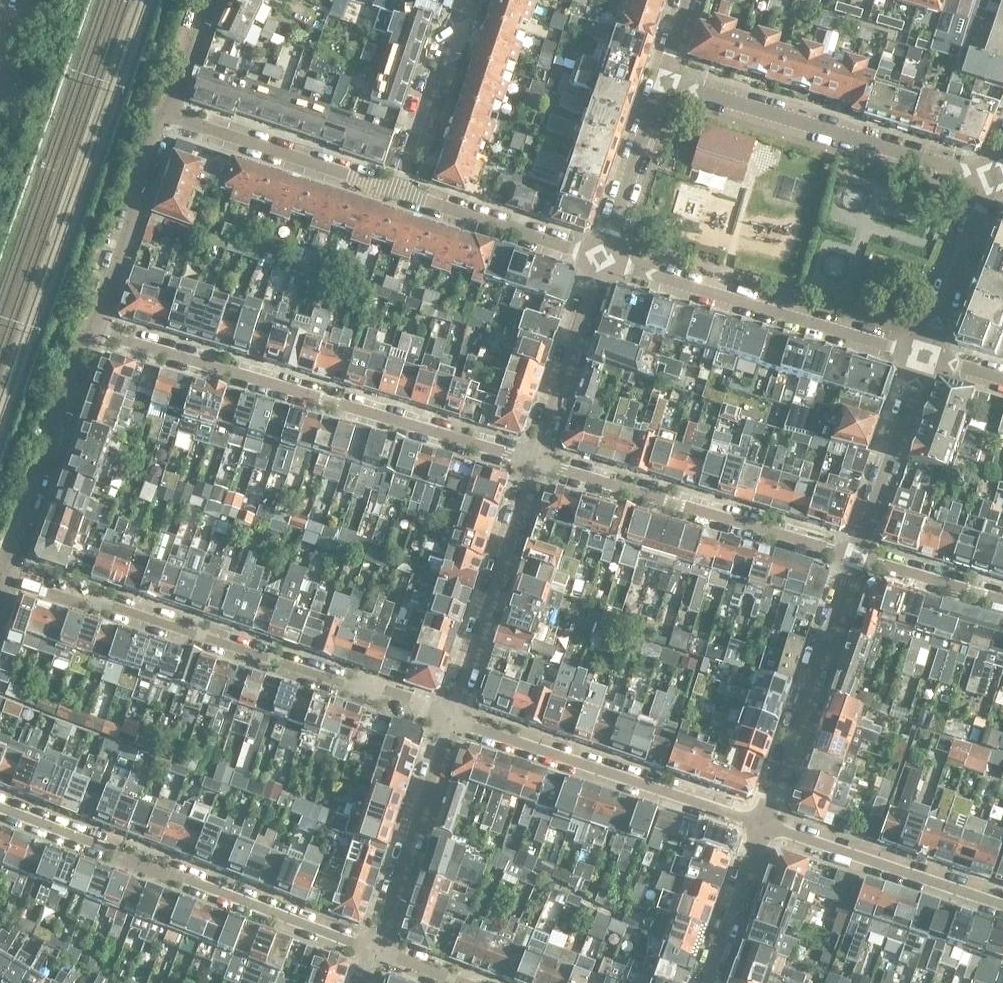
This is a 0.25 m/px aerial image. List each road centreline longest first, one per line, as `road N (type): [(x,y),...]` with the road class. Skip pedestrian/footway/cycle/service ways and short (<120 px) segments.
road 1 (residential): [(5,579),(343,684),(384,688),(450,718)]
road 2 (residential): [(534,461),(91,330)]
road 3 (residential): [(0,807),(374,950)]
road 4 (residential): [(993,180),(662,79)]
road 5 (residential): [(602,259),(924,356)]
road 6 (residential): [(855,557),(534,461)]
road 7 (residential): [(450,718),(762,824)]
road 8 (residential): [(855,557),(762,824)]
road 9 (residential): [(450,718),(534,461)]
road 10 (residential): [(5,579),(80,345),(91,330)]
road 11 (residential): [(1002,904),(762,824)]
road 12 (residential): [(374,950),(450,718)]
road 13 (residential): [(169,113),(399,192)]
road 14 (residential): [(91,330),(137,209),(132,193),(156,124),(169,113)]
road 15 (residential): [(399,192),(602,259)]
road 16 (residential): [(534,461),(602,259)]
road 17 (residential): [(924,356),(855,557)]
road 18 (residential): [(399,192),(430,86),(446,76),(464,21),(458,0)]
road 19 (residential): [(602,259),(662,79)]
road 20 (residential): [(993,180),(924,356)]
road 21 (residential): [(762,824),(707,982)]
road 22 (residential): [(1002,600),(855,557)]

